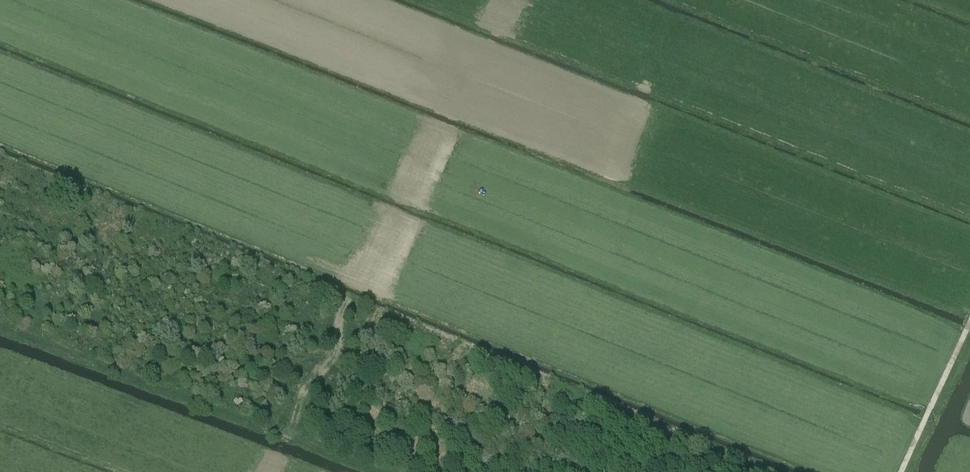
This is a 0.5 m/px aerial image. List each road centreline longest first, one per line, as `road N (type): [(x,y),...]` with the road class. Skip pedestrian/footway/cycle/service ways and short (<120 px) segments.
road 1 (track): [(901,471),(969,324)]

